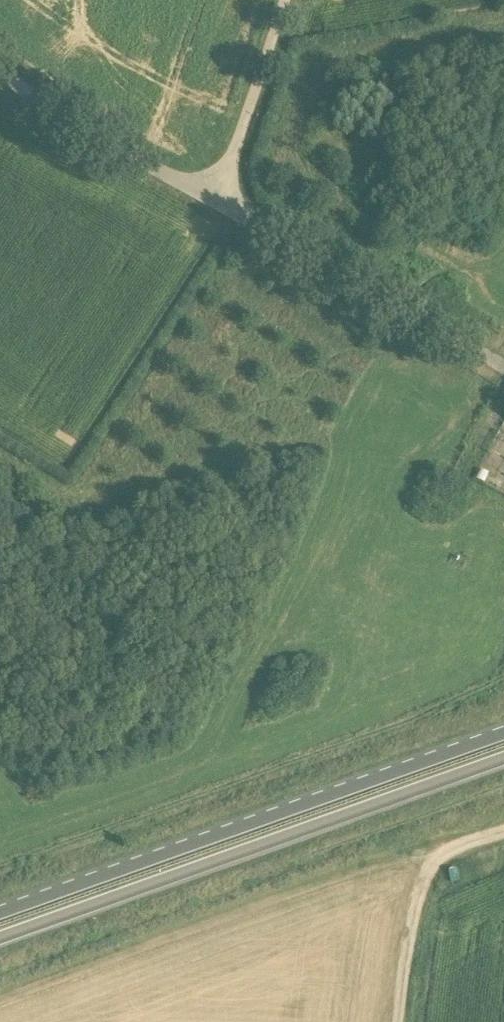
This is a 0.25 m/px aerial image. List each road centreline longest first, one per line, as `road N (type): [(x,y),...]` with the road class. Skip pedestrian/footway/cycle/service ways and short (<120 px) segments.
road 1 (primary): [(0,939),(503,759)]
road 2 (primary): [(503,734),(0,912)]
road 3 (track): [(0,1003),(430,842),(454,855)]
road 4 (unclassified): [(503,373),(215,195)]
road 5 (unclassified): [(215,195),(98,138),(0,75)]
road 6 (unclassified): [(215,195),(281,0)]
road 7 (track): [(401,1021),(424,892),(454,855)]

